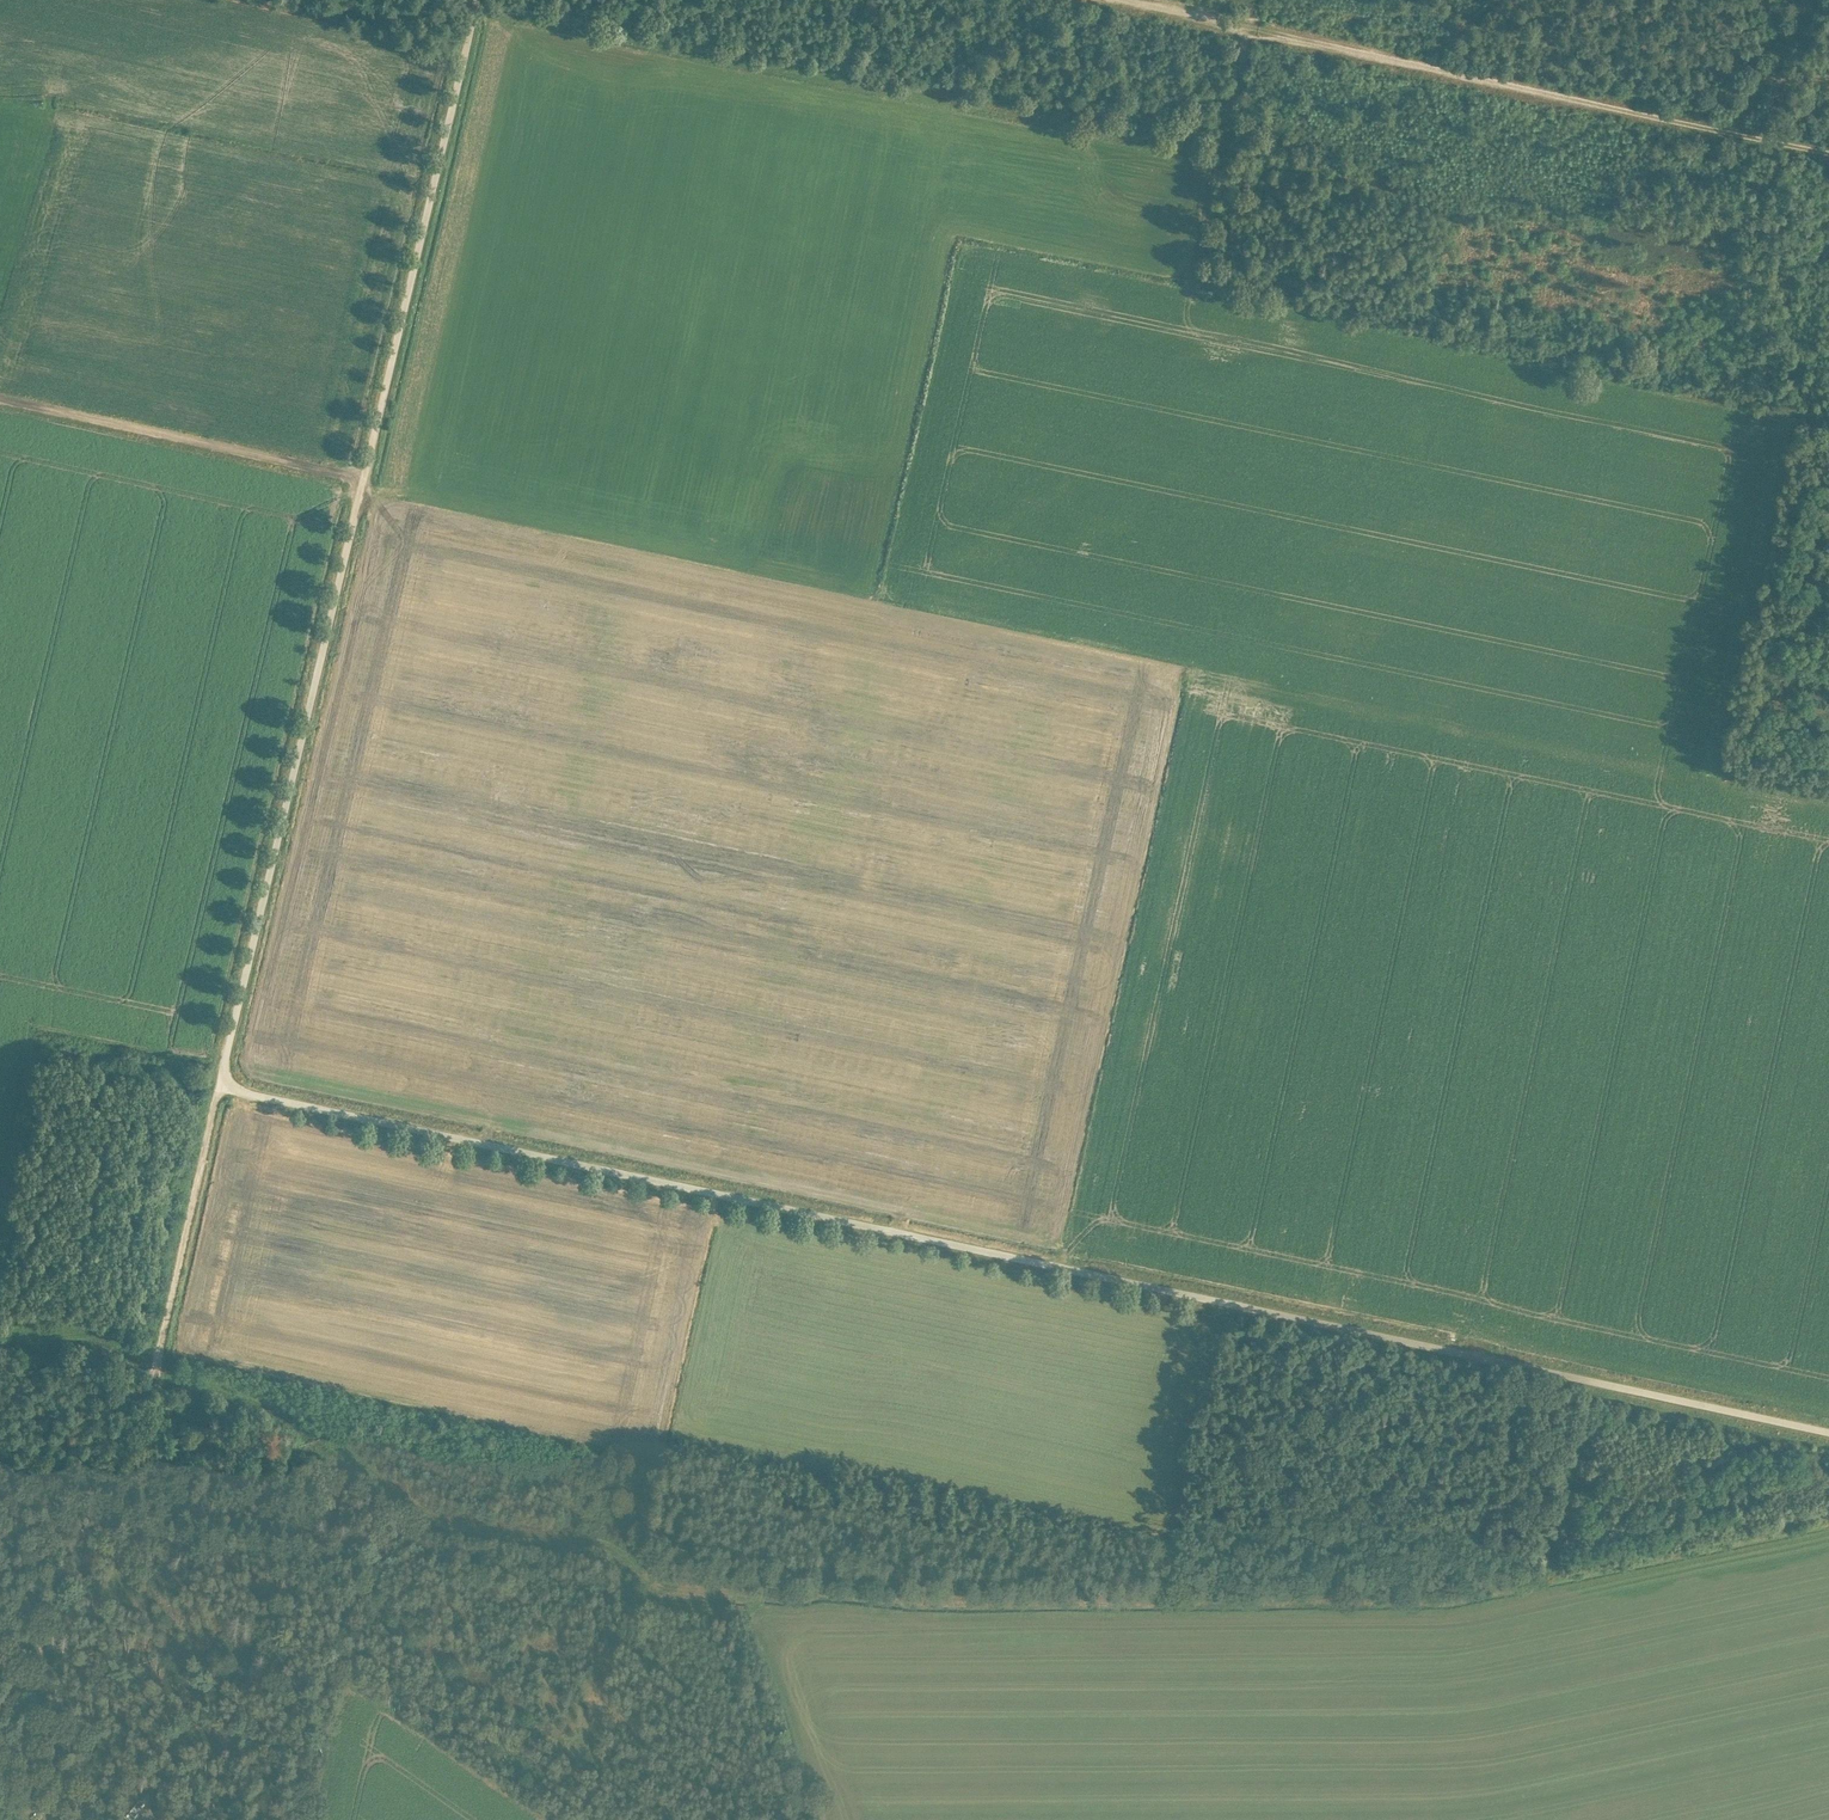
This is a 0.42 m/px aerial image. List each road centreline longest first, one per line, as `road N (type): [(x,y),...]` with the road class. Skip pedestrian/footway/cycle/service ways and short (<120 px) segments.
road 1 (unclassified): [(1828,1432),(229,1085),(223,1068),(476,0)]
road 2 (track): [(752,1603),(656,1596),(601,1545),(415,1513),(290,1411),(153,1367)]
road 3 (track): [(153,1367),(140,1395),(76,1463),(59,1498),(47,1575),(44,1729),(30,1781),(0,1791)]
road 4 (track): [(1828,153),(1425,67)]
road 5 (track): [(364,477),(0,398)]
road 6 (track): [(1425,67),(1115,0)]
road 7 (track): [(153,1367),(224,1080)]
road 8 (track): [(1243,25),(1192,282)]
road 9 (track): [(1597,1382),(1545,1579)]

